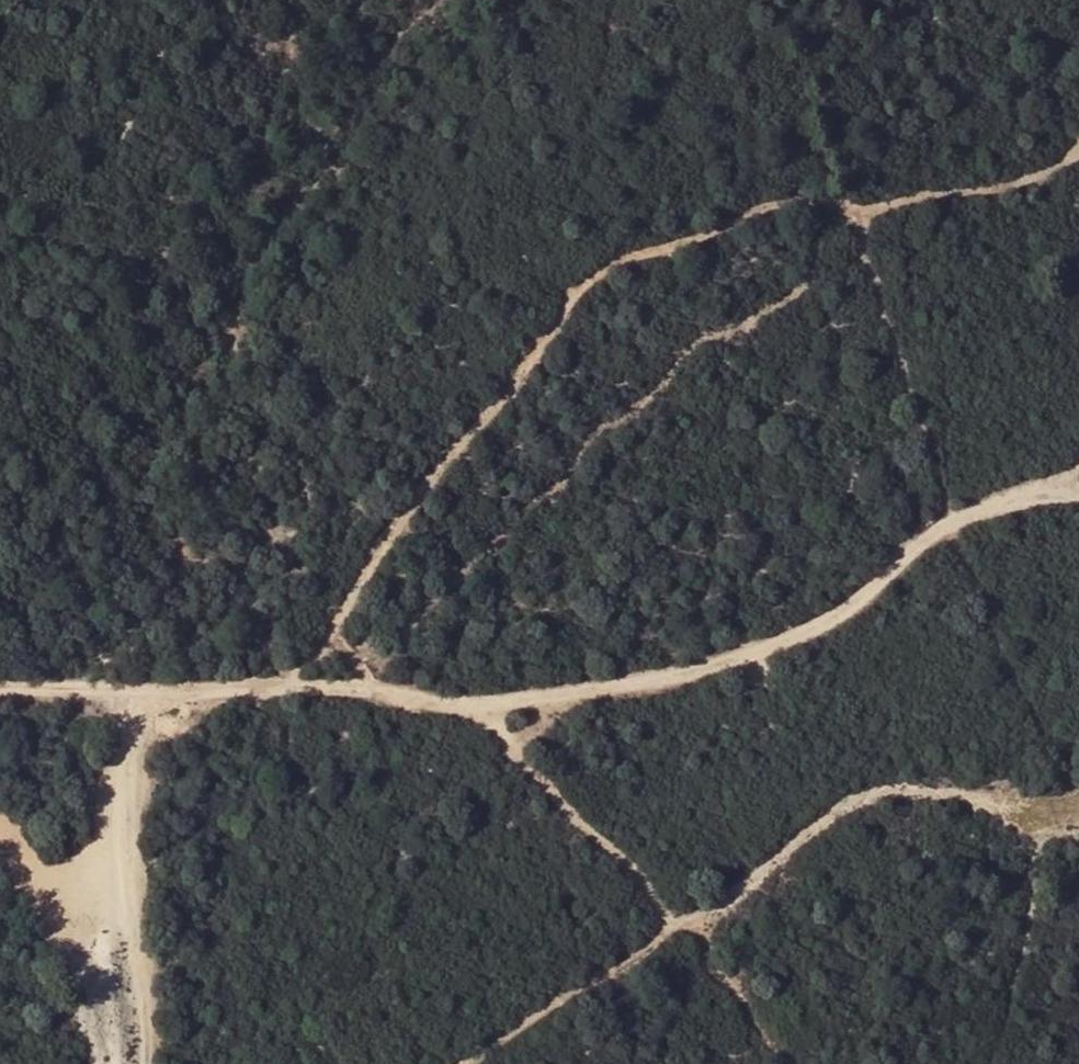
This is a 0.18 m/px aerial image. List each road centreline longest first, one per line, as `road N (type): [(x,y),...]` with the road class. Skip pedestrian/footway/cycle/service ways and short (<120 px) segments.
road 1 (track): [(1078,486),(988,495),(946,520),(830,621),(771,646),(515,698),(430,698),(315,678),(117,689),(0,677)]
road 2 (track): [(493,1063),(893,780),(1078,809)]

